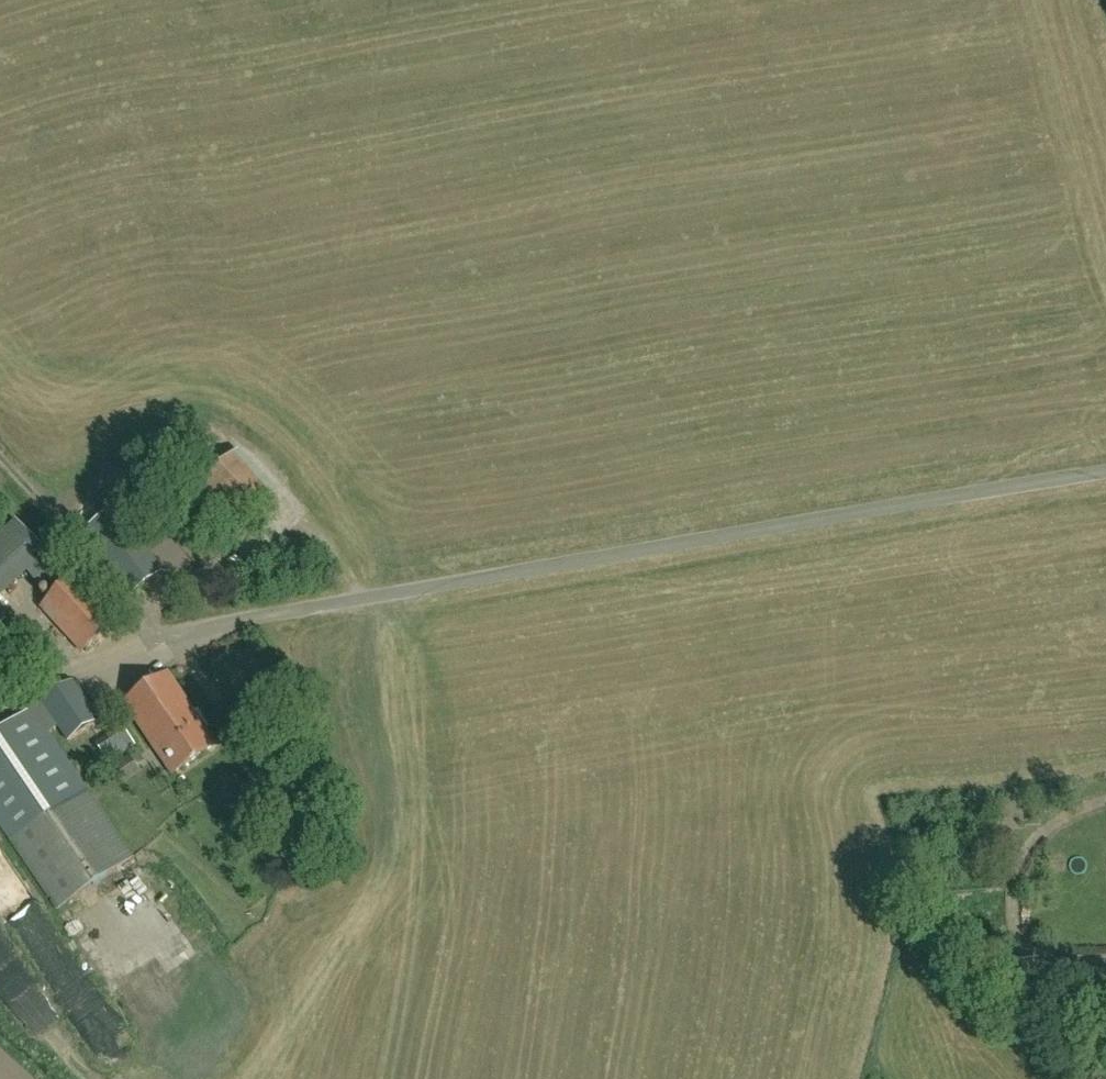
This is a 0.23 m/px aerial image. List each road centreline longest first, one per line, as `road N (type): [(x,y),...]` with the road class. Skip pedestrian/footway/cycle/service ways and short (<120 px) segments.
road 1 (unclassified): [(149,611),(207,624),(278,623),(1105,478)]

